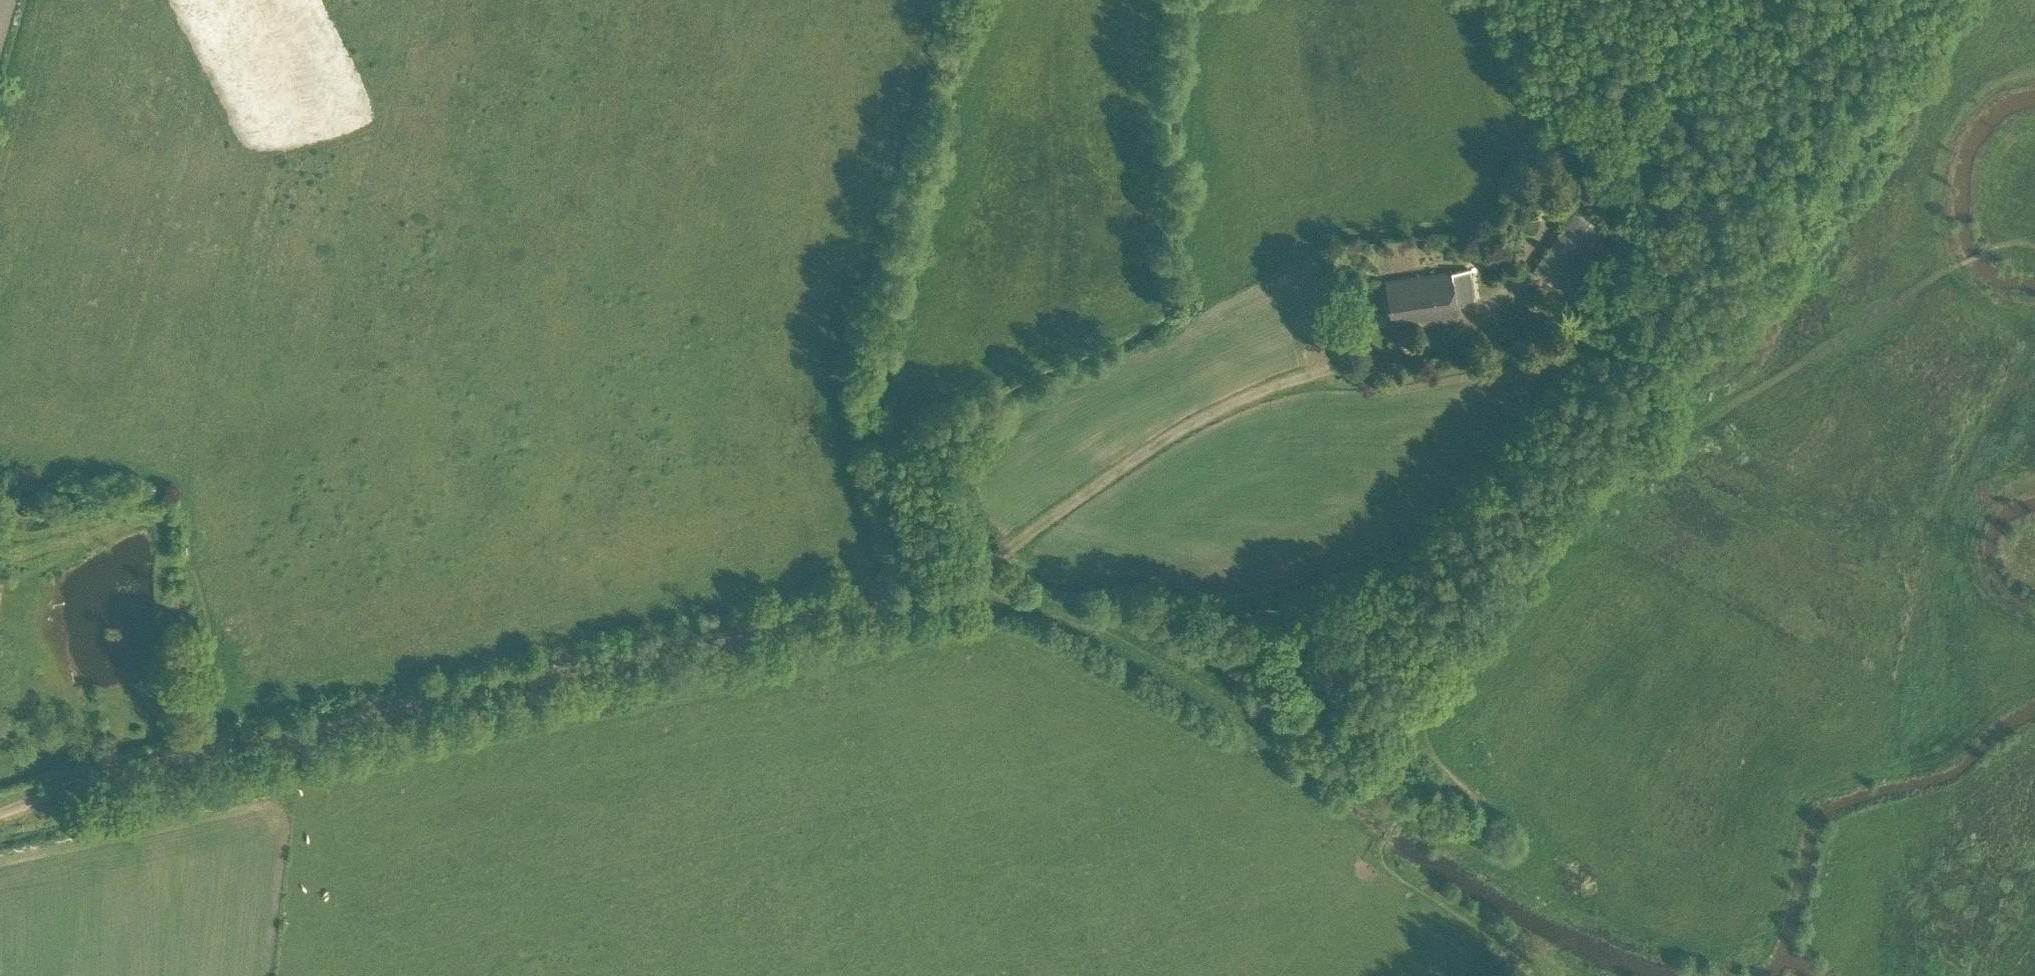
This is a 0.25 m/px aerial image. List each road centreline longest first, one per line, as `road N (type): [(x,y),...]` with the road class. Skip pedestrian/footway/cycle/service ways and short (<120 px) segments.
road 1 (track): [(0,810),(96,778),(956,580),(1178,429),(1229,404),(1329,369),(1550,323)]

